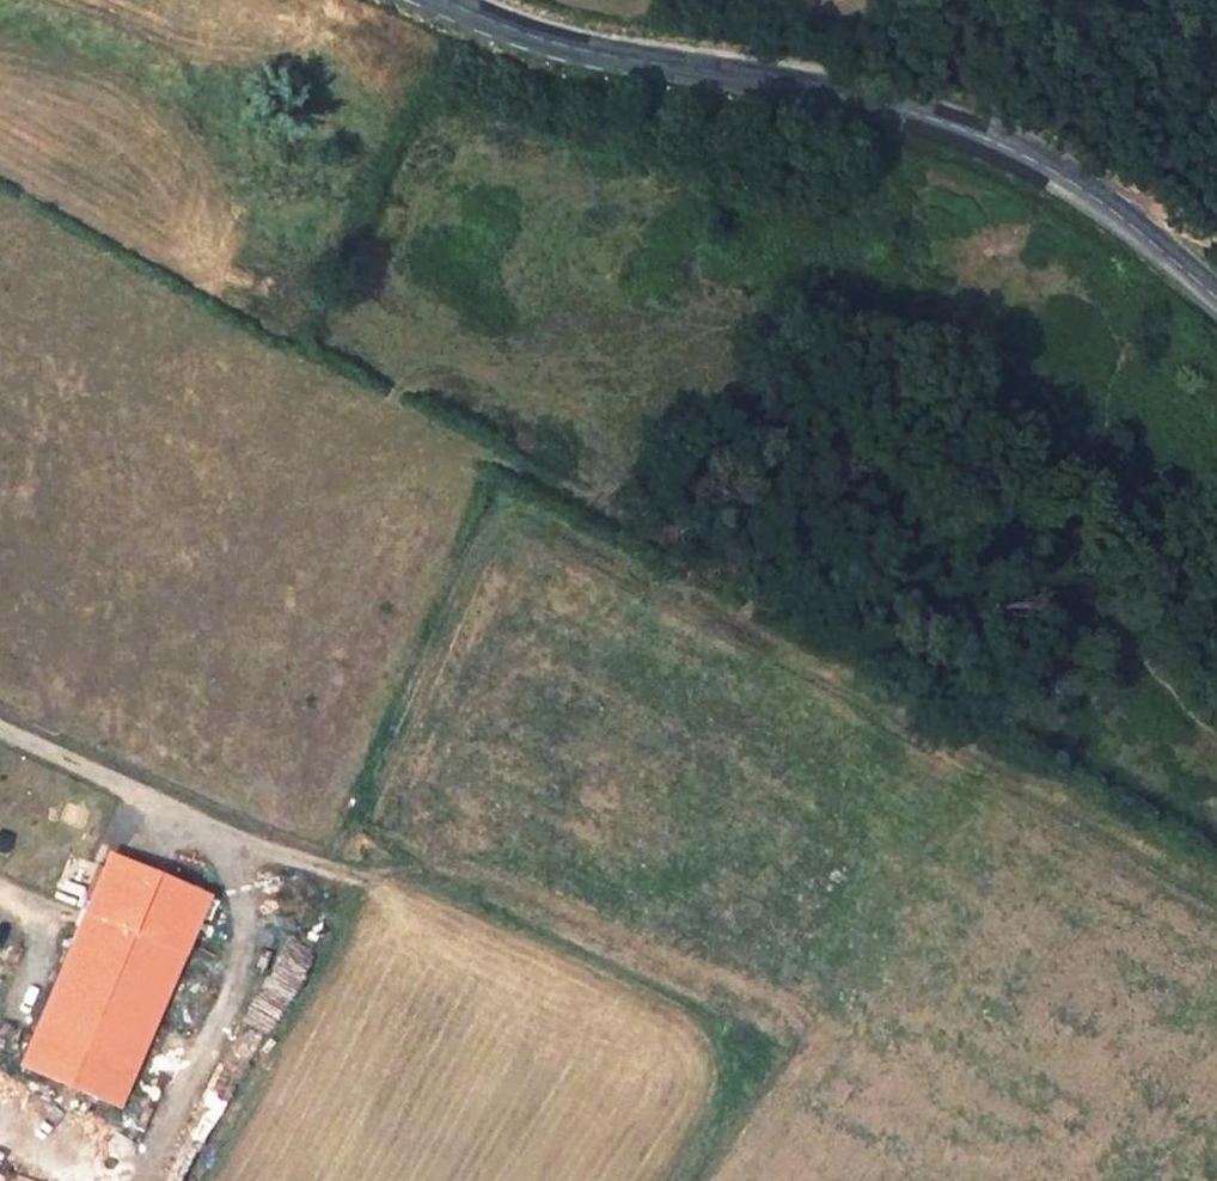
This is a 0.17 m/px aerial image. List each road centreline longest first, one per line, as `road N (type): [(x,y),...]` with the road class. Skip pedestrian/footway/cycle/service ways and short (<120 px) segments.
road 1 (tertiary): [(1216,300),(1108,206),(1033,163),(958,133),(850,102),(529,41),(433,0)]
road 2 (track): [(0,734),(385,884)]

